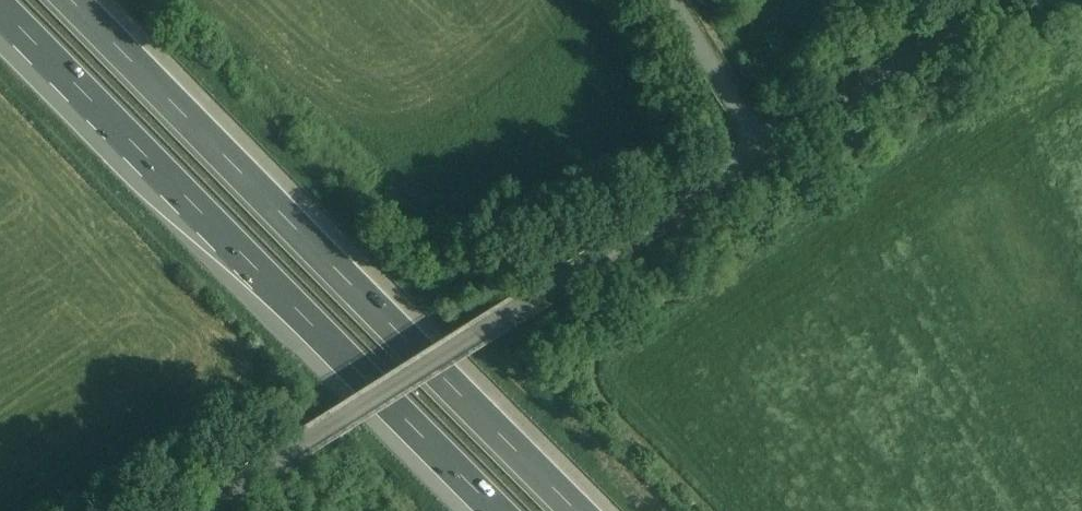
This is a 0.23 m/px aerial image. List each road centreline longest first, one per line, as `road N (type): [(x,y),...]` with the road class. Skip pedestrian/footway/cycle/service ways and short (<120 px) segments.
road 1 (motorway): [(569,510),(69,0)]
road 2 (motorway): [(0,13),(489,510)]
road 3 (unclassified): [(199,510),(767,153)]
road 4 (unclassified): [(767,153),(1020,0)]
road 5 (unclassified): [(677,0),(767,153)]

